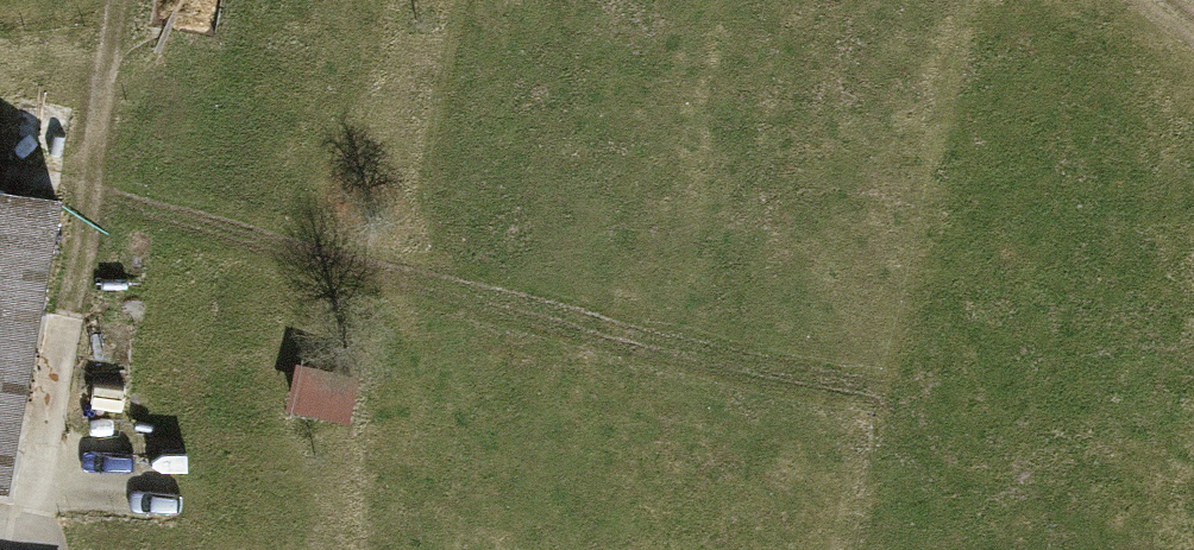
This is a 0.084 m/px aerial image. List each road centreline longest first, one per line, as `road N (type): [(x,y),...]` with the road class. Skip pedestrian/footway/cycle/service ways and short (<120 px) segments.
road 1 (track): [(89,190),(454,308),(895,467)]
road 2 (track): [(121,0),(38,506)]

